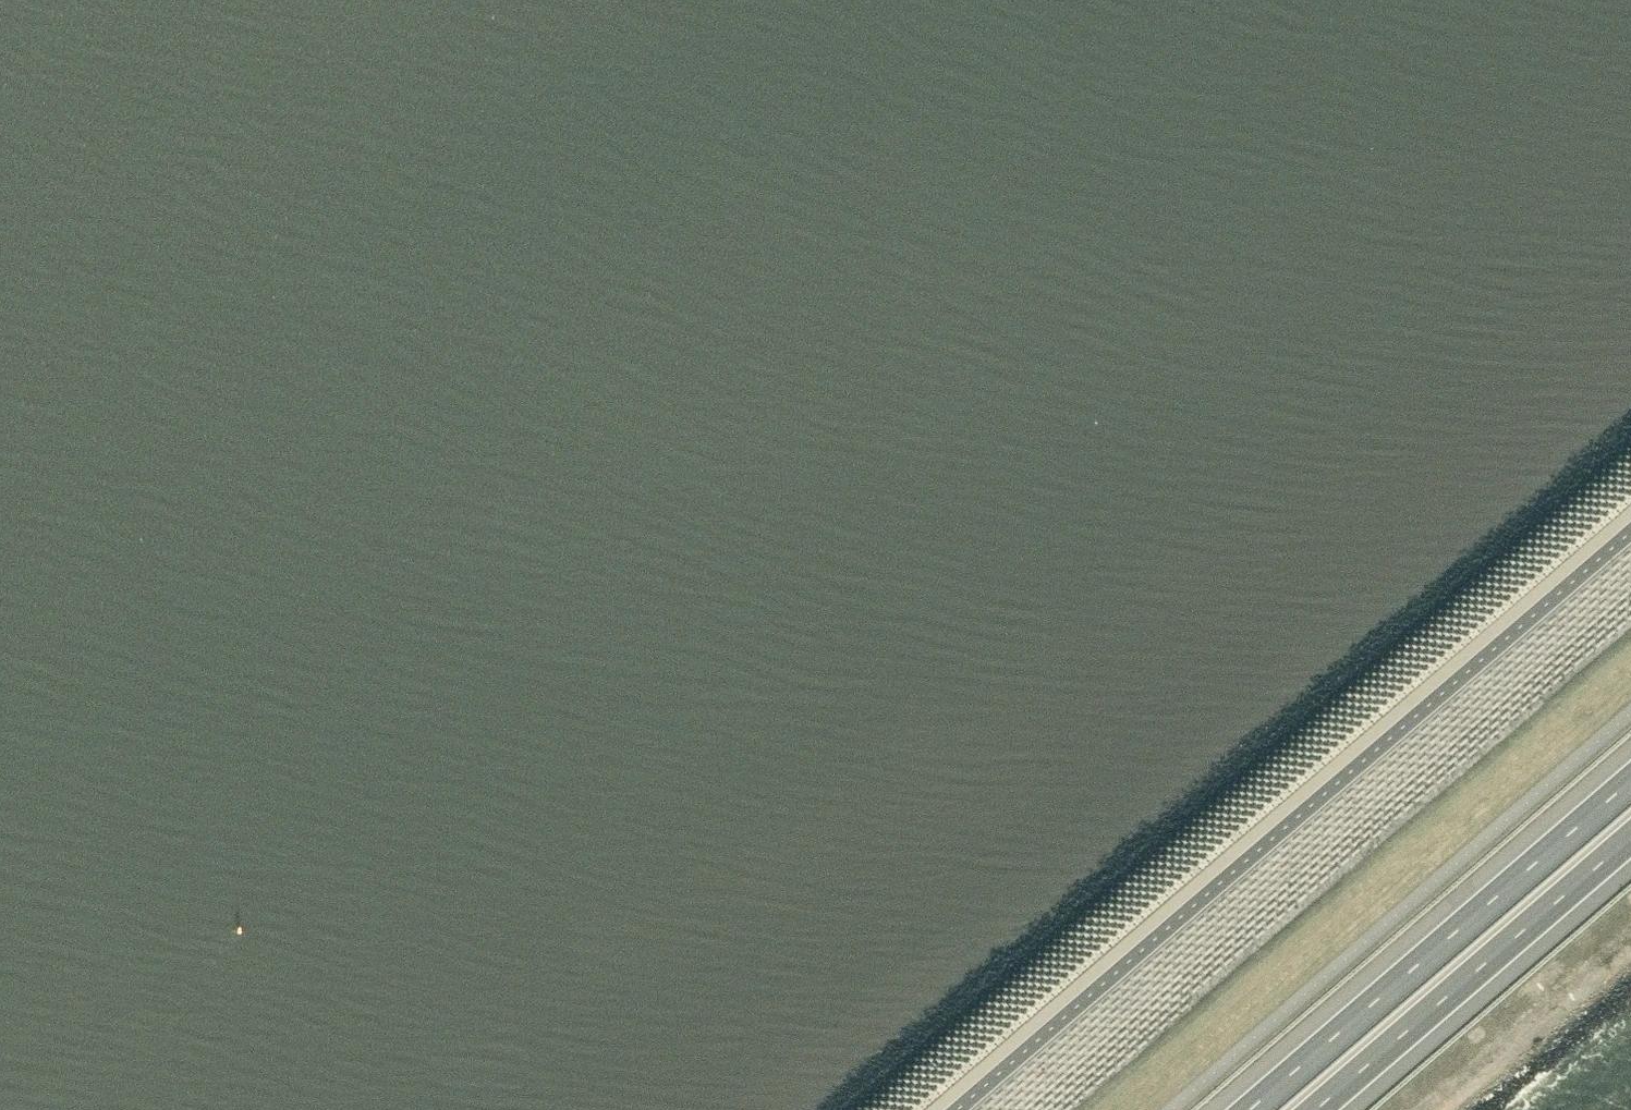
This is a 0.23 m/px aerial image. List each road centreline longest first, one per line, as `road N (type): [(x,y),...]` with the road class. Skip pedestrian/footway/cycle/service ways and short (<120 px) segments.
road 1 (motorway): [(1630,777),(1245,1109)]
road 2 (motorway): [(1319,1109),(1630,840)]

